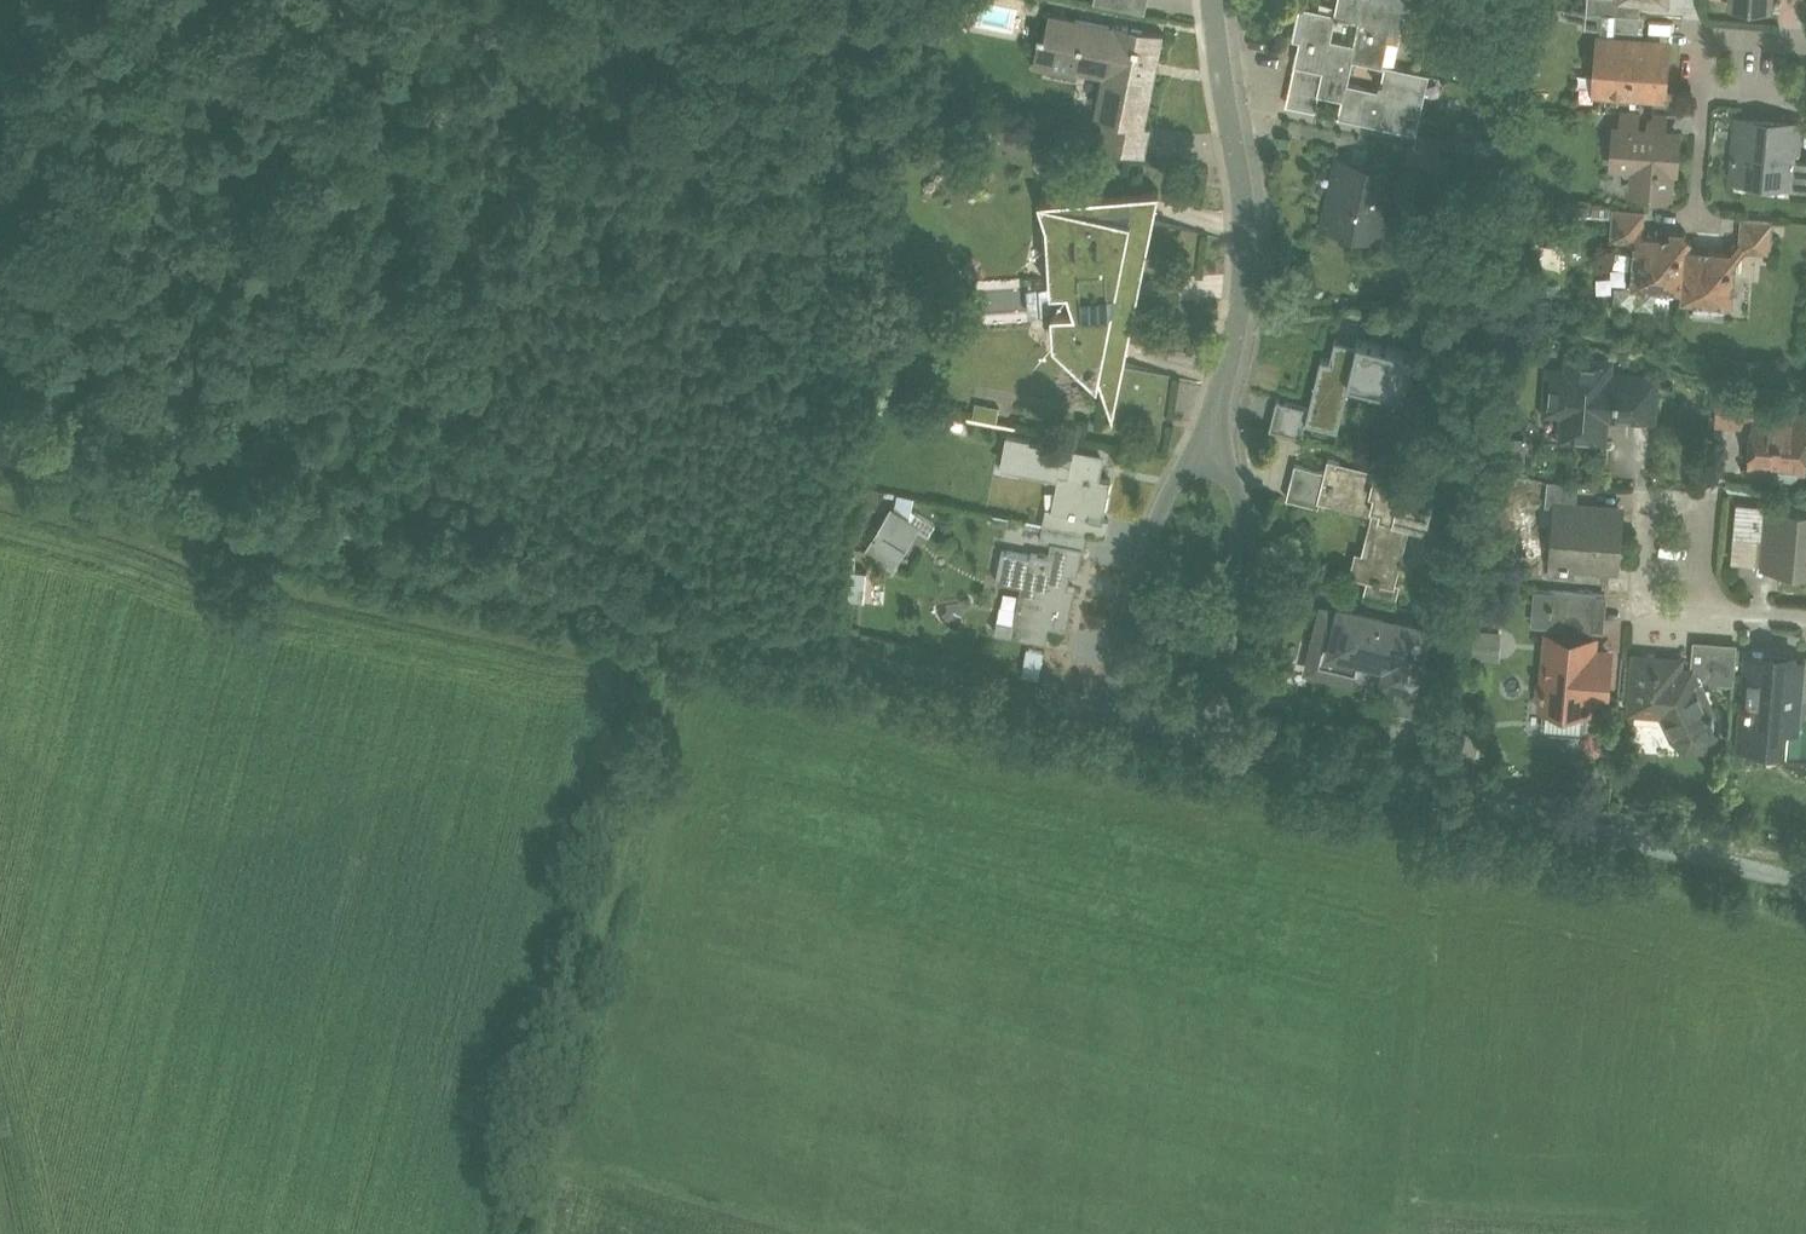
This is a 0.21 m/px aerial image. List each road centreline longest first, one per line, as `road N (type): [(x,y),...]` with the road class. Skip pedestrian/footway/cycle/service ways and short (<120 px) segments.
road 1 (unclassified): [(0,456),(1101,714)]
road 2 (unclassified): [(1207,737),(1805,879)]
road 3 (track): [(669,612),(555,1079)]
road 4 (residential): [(1219,0),(1245,196),(1249,307),(1216,421)]
road 5 (residential): [(1216,421),(1239,494),(1244,573),(1207,737)]
road 6 (unclassified): [(1216,421),(1172,481),(1143,550),(1101,714)]
road 7 (residential): [(1805,56),(1709,51),(1696,217)]
road 8 (residential): [(1805,613),(1694,601),(1670,524)]

